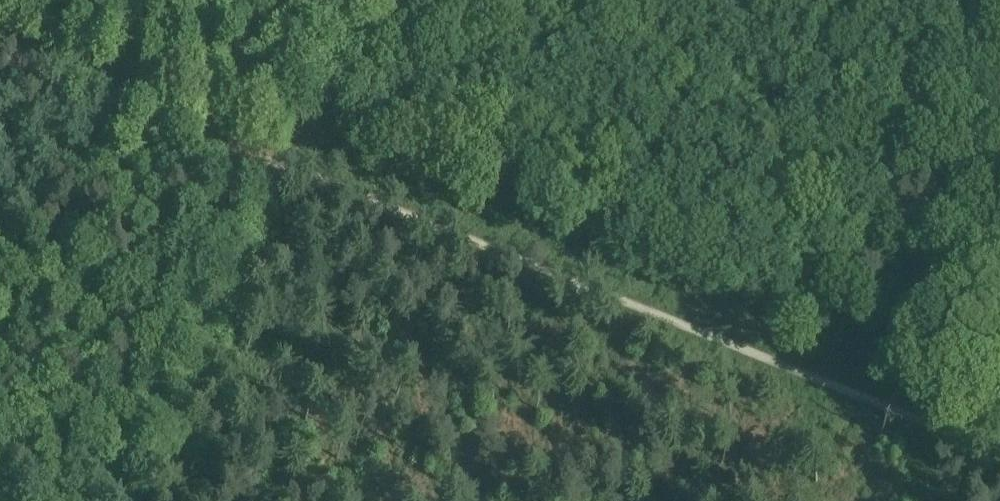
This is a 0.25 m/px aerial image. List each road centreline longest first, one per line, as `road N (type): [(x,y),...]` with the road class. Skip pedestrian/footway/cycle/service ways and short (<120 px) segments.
road 1 (track): [(999,454),(902,387),(287,146)]
road 2 (track): [(287,146),(0,34)]
road 3 (track): [(902,387),(999,243)]
road 4 (track): [(344,0),(287,146)]

